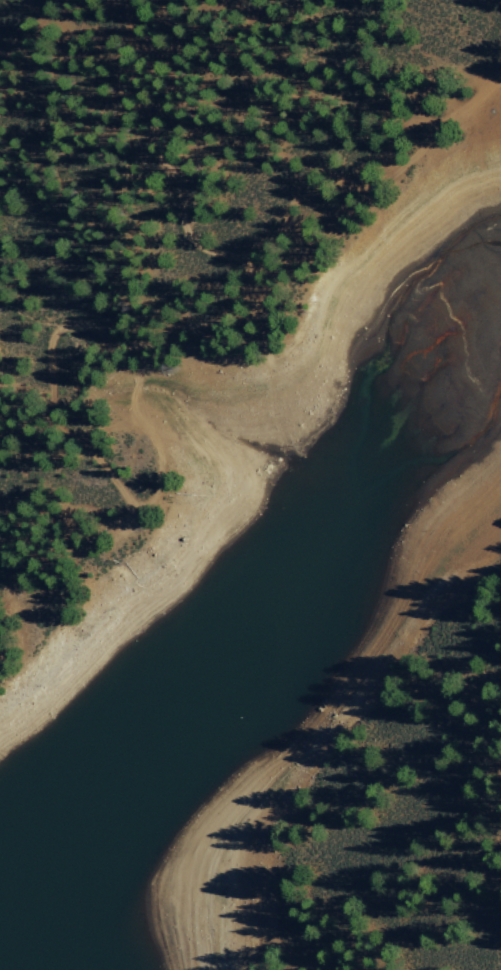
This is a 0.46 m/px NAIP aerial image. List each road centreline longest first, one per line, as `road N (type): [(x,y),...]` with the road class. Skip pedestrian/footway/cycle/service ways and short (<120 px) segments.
road 1 (track): [(269,249),(257,298),(224,321),(133,343),(78,323),(55,330),(55,409),(126,495),(129,515),(110,521),(77,514),(0,598)]
road 2 (track): [(121,0),(123,98),(178,179),(190,236),(211,252),(255,257),(269,249),(291,205),(422,146),(500,75)]

